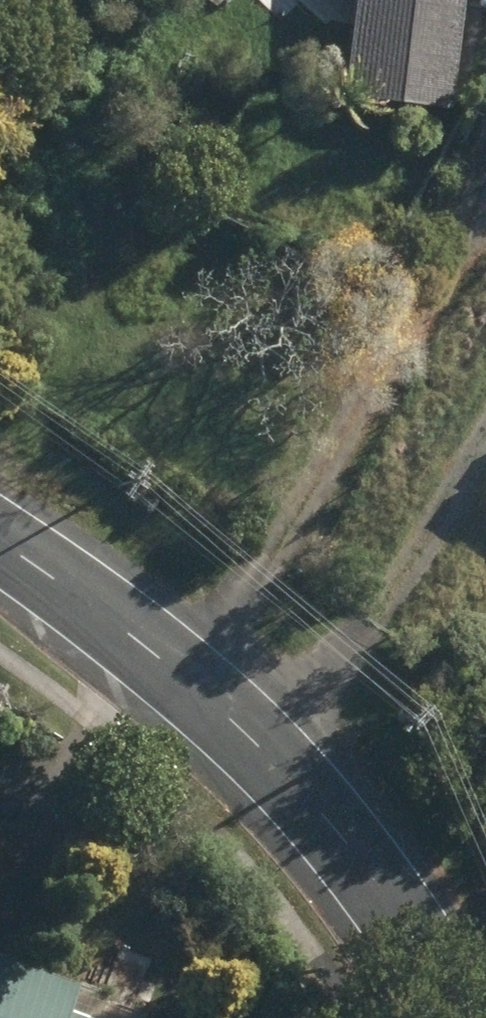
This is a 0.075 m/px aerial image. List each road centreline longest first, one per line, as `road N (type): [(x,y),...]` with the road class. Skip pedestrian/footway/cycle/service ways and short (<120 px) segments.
road 1 (tertiary): [(0,563),(250,744),(365,864),(470,1017)]
road 2 (track): [(485,134),(452,261),(291,531),(173,684)]
road 3 (track): [(0,498),(218,0)]
road 4 (track): [(250,744),(485,457)]

